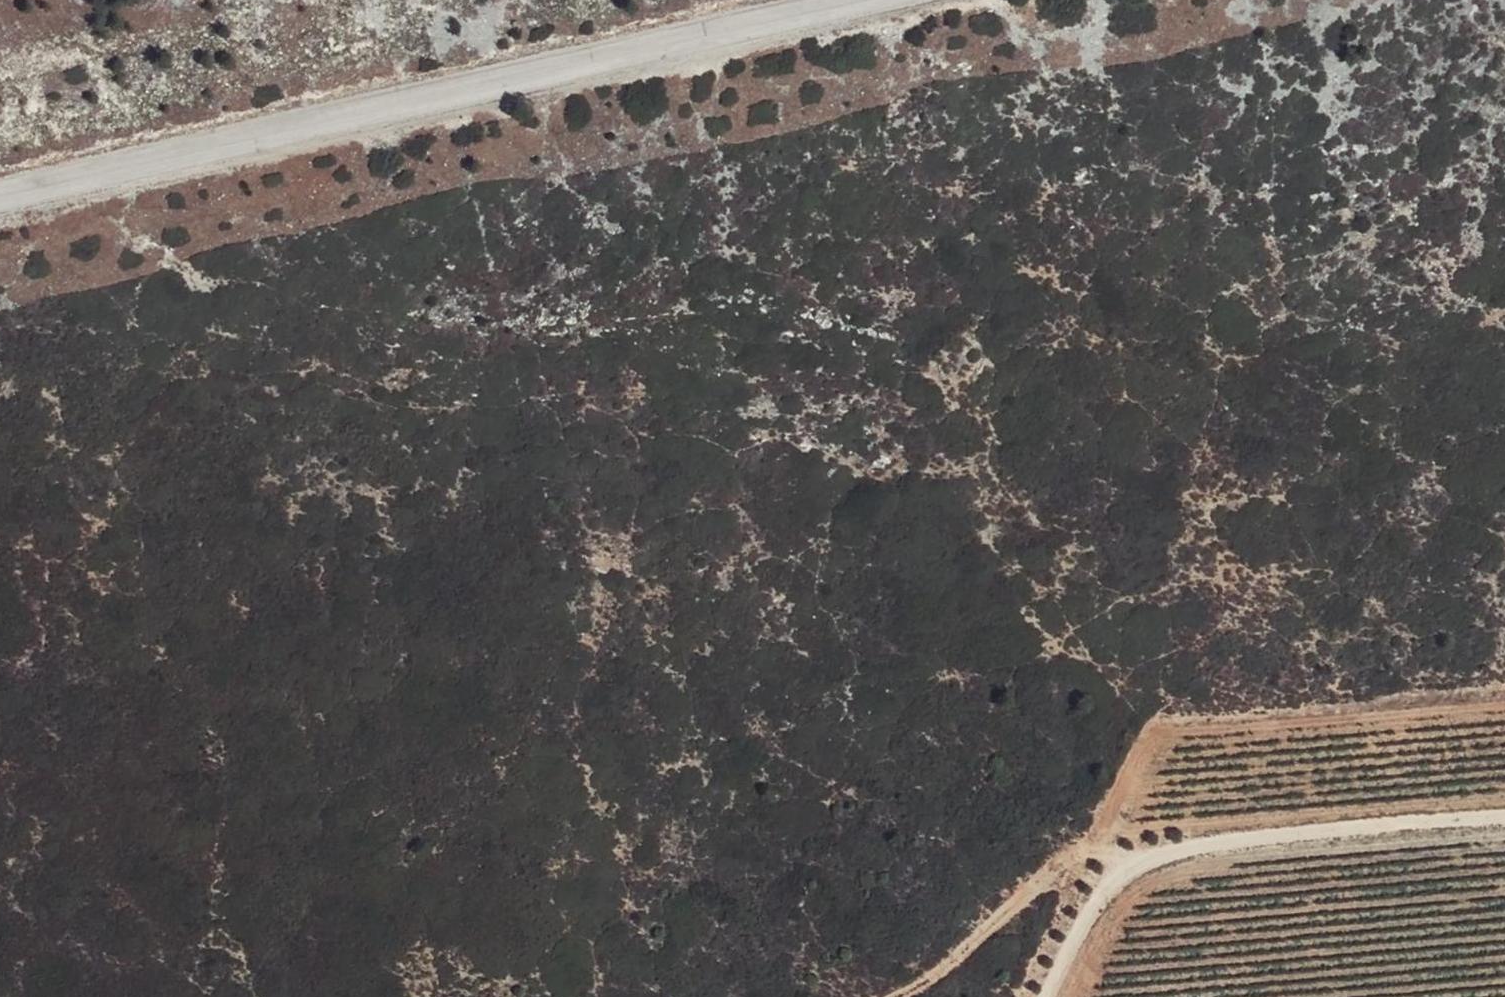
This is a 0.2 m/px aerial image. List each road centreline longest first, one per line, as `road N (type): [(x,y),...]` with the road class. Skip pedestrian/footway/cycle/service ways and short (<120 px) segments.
road 1 (unclassified): [(870,0),(0,199)]
road 2 (track): [(1055,996),(1116,867),(1152,861),(1203,835),(1504,814)]
road 3 (track): [(1116,867),(925,996)]

